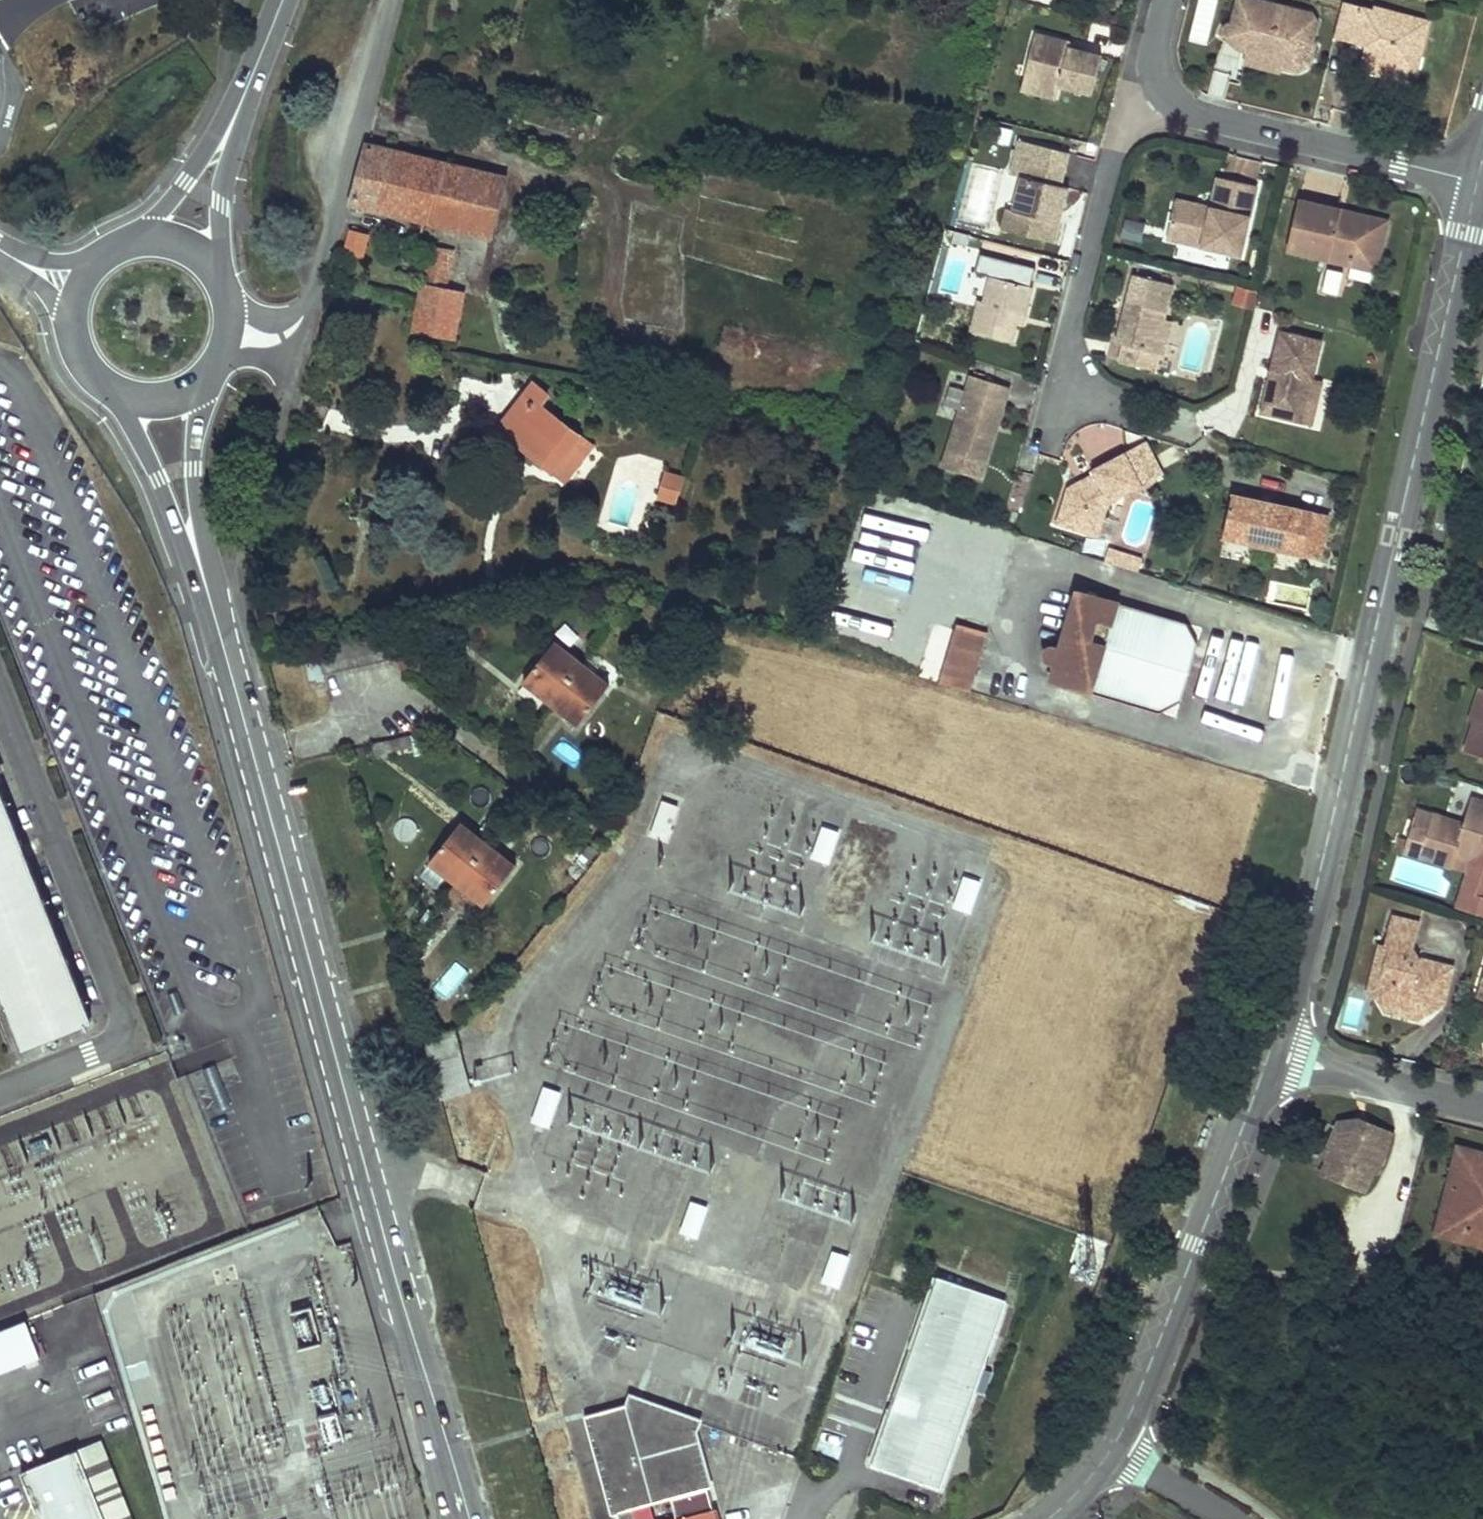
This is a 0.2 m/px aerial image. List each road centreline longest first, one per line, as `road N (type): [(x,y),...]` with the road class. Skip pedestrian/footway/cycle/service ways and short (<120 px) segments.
road 1 (tertiary): [(464,1518),(194,543)]
road 2 (residential): [(1479,180),(1319,877),(1271,1050)]
road 3 (residential): [(1271,1050),(1113,1447)]
road 4 (residential): [(1081,412),(1070,332),(1115,152),(1133,124),(1172,99)]
road 5 (residential): [(1172,99),(1205,118),(1479,180)]
road 6 (residential): [(1271,1050),(1482,1109)]
road 7 (tertiary): [(137,241),(86,272),(70,312),(77,355),(106,388)]
road 8 (tertiary): [(106,388),(194,543)]
road 9 (tertiary): [(194,543),(194,389)]
road 10 (tertiary): [(230,132),(137,241)]
road 11 (tertiary): [(230,132),(282,0)]
road 12 (tertiary): [(216,272),(230,132)]
road 13 (residential): [(1226,1518),(1113,1447)]
road 14 (tertiary): [(194,389),(214,372),(232,324),(216,272)]

